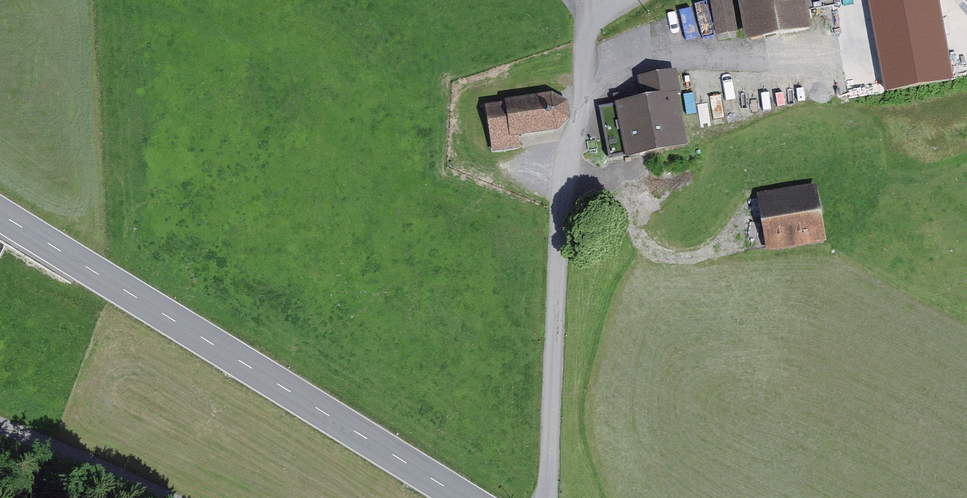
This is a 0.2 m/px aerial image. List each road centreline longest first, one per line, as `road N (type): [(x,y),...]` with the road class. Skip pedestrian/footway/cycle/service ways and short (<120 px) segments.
road 1 (secondary): [(0,215),(465,497)]
road 2 (residential): [(547,497),(562,184),(594,13)]
road 3 (unclassified): [(0,430),(119,497)]

